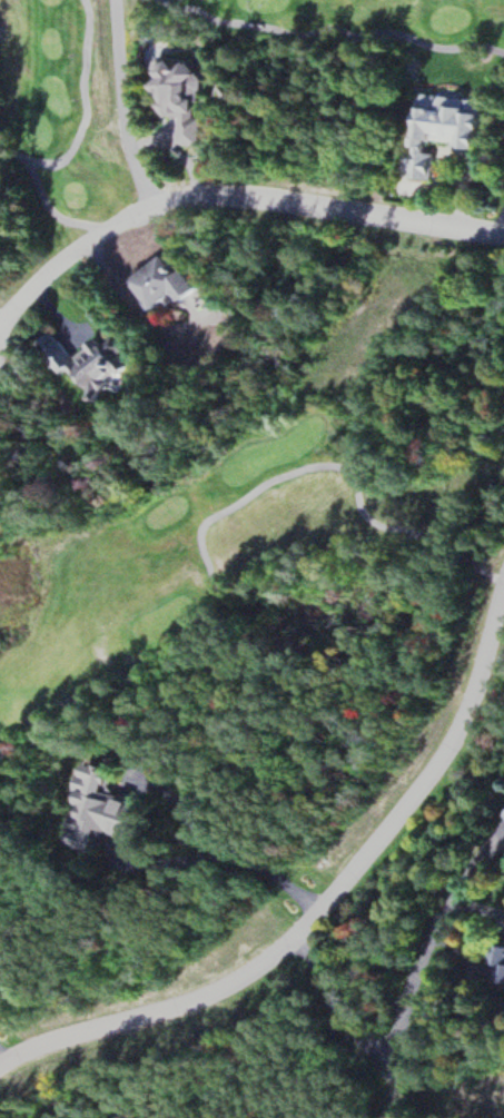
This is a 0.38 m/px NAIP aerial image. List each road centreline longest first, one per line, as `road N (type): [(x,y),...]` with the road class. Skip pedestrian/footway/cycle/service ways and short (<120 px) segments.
road 1 (residential): [(0,1071),(43,1048),(198,1006),(269,966),(368,860),(444,759),(480,687),(503,597)]
road 2 (residential): [(503,238),(289,205),(155,207),(75,259),(0,334)]
road 3 (residential): [(299,931),(349,1029),(396,1055),(429,941),(478,858)]
road 4 (residential): [(155,207),(128,123),(118,0)]

